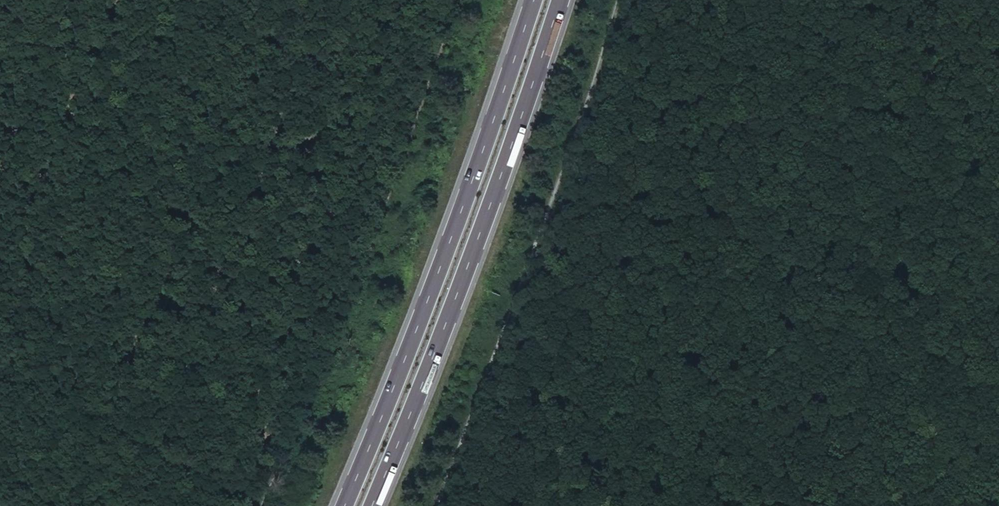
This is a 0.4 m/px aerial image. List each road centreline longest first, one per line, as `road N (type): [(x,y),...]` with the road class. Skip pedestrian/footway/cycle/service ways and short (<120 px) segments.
road 1 (track): [(456,0),(323,368),(261,505)]
road 2 (trunk): [(532,0),(445,256),(345,505)]
road 3 (trunk): [(373,505),(470,262),(559,0)]
road 4 (track): [(437,505),(619,0)]

